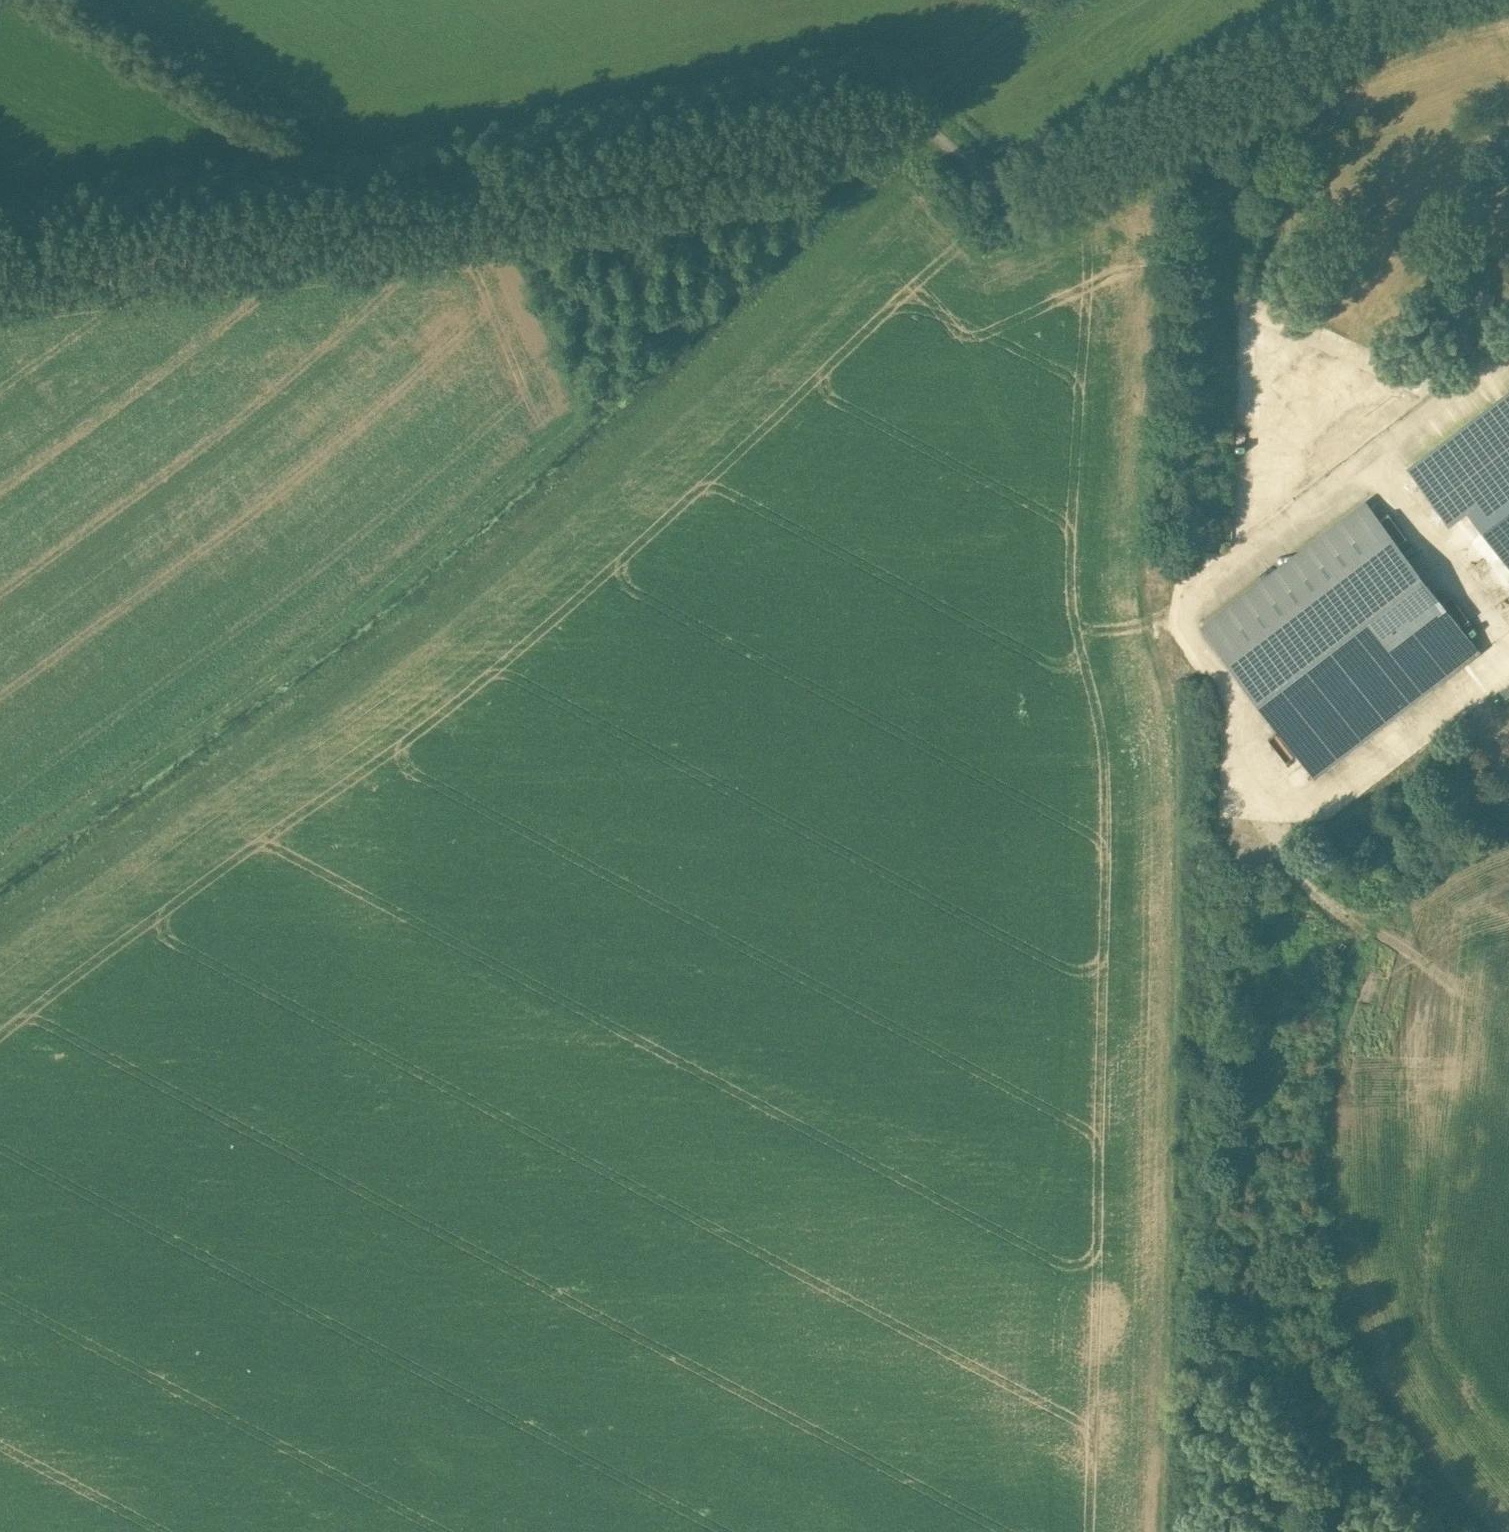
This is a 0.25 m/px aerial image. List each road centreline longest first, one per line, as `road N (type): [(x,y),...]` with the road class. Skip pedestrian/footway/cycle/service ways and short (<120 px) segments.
road 1 (unclassified): [(912,116),(1012,185),(1033,182),(1392,0)]
road 2 (track): [(1049,0),(963,63),(912,116)]

